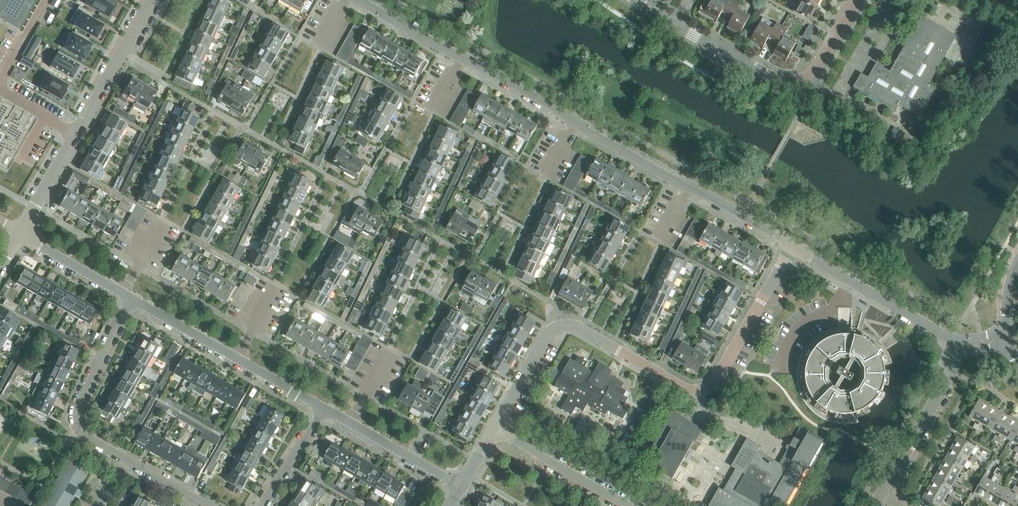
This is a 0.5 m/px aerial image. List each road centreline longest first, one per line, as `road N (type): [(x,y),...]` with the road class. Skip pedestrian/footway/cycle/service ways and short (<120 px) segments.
road 1 (residential): [(791,246),(360,0)]
road 2 (residential): [(494,428),(547,335),(563,324),(689,388),(711,384),(791,246)]
road 3 (residential): [(211,505),(74,421),(131,298)]
road 4 (residential): [(676,21),(770,77),(798,81),(814,70),(858,0)]
road 5 (residential): [(323,407),(131,298)]
road 6 (residential): [(964,342),(791,246)]
road 7 (residential): [(886,486),(964,342)]
road 8 (residential): [(461,486),(323,407)]
road 9 (residential): [(629,505),(494,428)]
road 10 (residential): [(76,133),(153,0)]
road 11 (residential): [(131,298),(19,231)]

